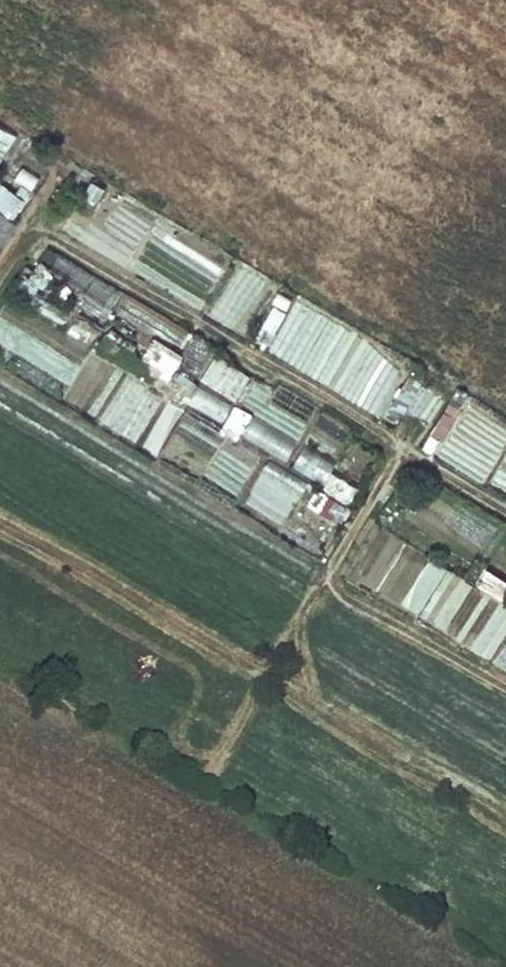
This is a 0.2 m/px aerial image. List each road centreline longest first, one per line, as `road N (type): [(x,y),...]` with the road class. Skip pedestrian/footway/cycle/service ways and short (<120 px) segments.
road 1 (track): [(505,814),(311,701),(294,648),(308,600),(397,453)]
road 2 (track): [(311,701),(0,517)]

